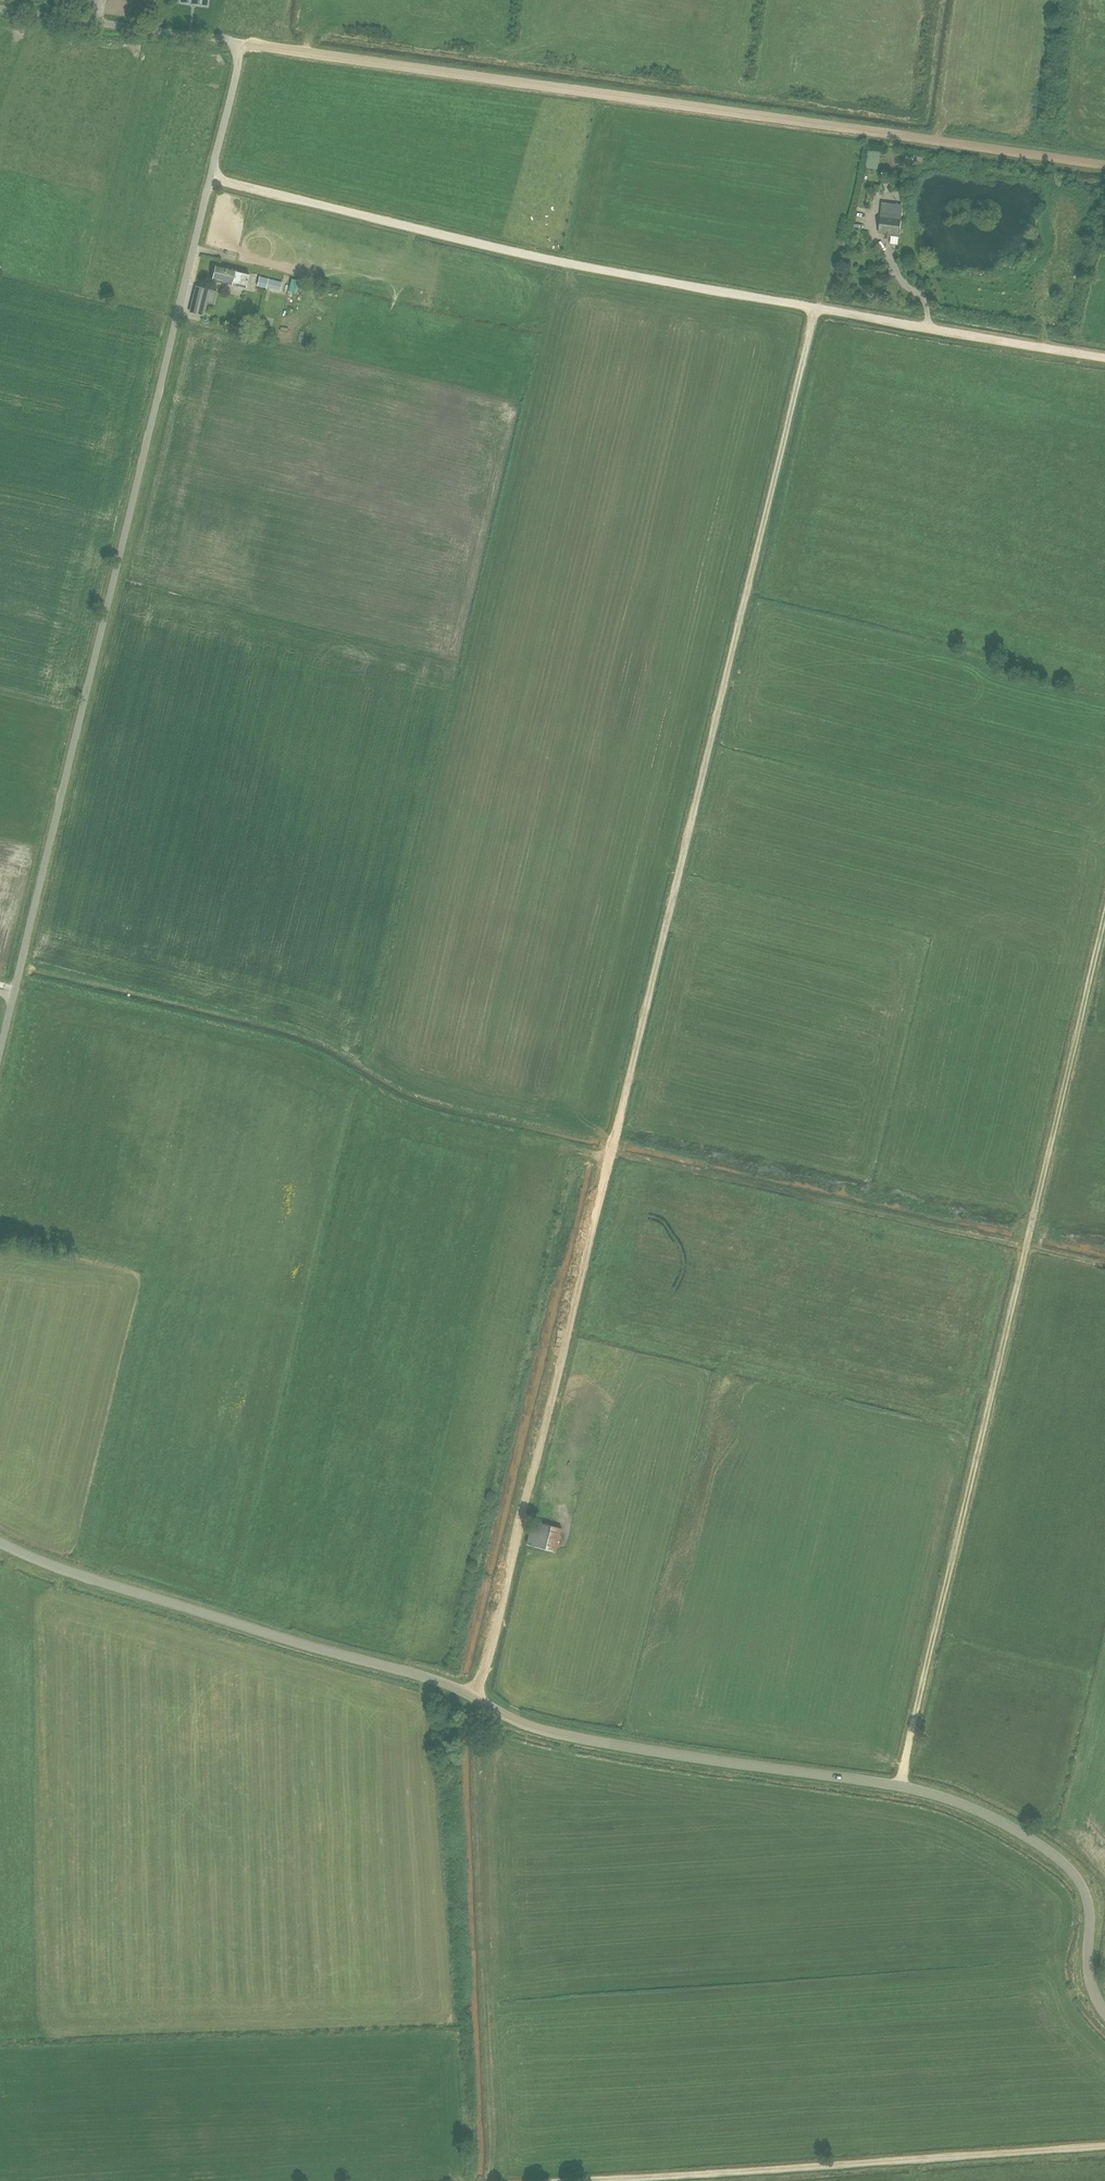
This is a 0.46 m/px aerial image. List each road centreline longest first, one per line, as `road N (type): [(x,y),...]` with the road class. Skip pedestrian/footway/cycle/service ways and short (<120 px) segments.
road 1 (track): [(475,1700),(814,306)]
road 2 (unclassified): [(0,1052),(243,42),(0,9)]
road 3 (unclassified): [(1104,2011),(1091,1984),(1087,1901),(1074,1873),(1051,1851),(955,1799),(532,1727),(431,1680),(68,1572),(0,1543)]
road 4 (track): [(1104,353),(510,249),(210,177)]
road 5 (track): [(898,1785),(1104,909)]
road 6 (track): [(1104,166),(243,42)]
road 7 (track): [(1104,1264),(530,1142)]
road 8 (track): [(643,2180),(1104,2143)]

